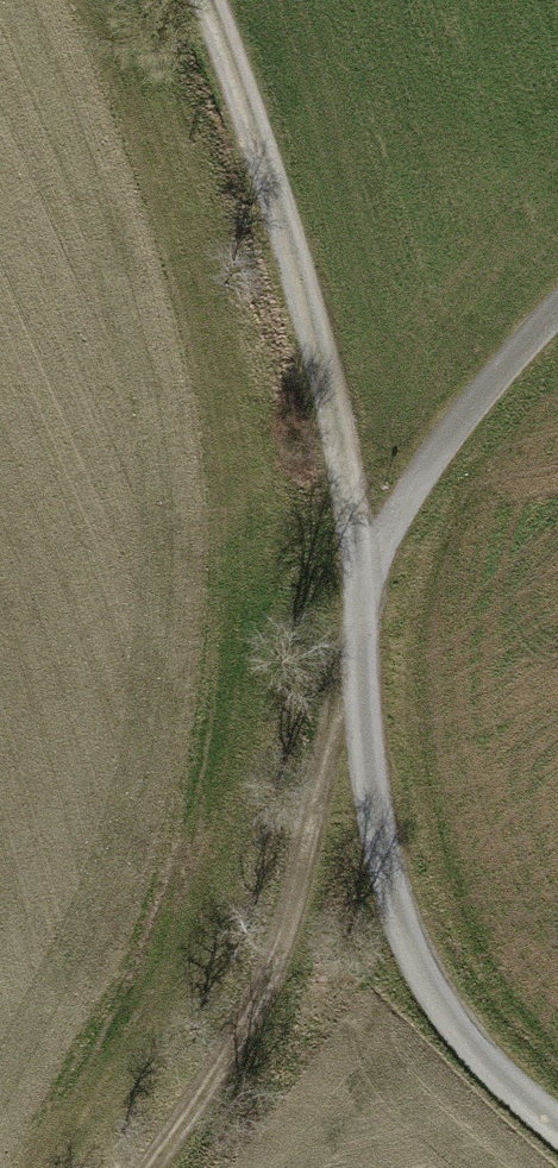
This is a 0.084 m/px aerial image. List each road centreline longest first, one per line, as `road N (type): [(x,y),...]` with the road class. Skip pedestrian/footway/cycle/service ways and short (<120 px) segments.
road 1 (track): [(355,585),(281,955),(231,1060),(157,1167)]
road 2 (track): [(201,0),(287,230),(355,585)]
road 3 (track): [(355,585),(375,789),(397,907),(422,966),(456,1018),(557,1123)]
road 4 (track): [(557,311),(436,454),(355,585)]

